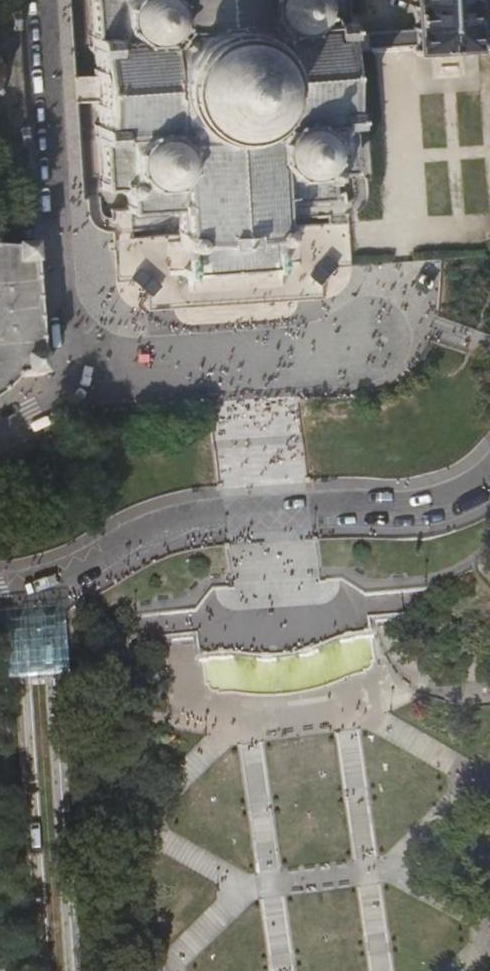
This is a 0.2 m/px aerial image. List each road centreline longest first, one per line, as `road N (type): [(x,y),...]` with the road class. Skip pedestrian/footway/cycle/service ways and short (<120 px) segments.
road 1 (residential): [(489,469),(456,494),(414,507),(162,528),(72,572),(0,588)]
road 2 (residential): [(0,433),(33,421),(70,392),(39,0)]

